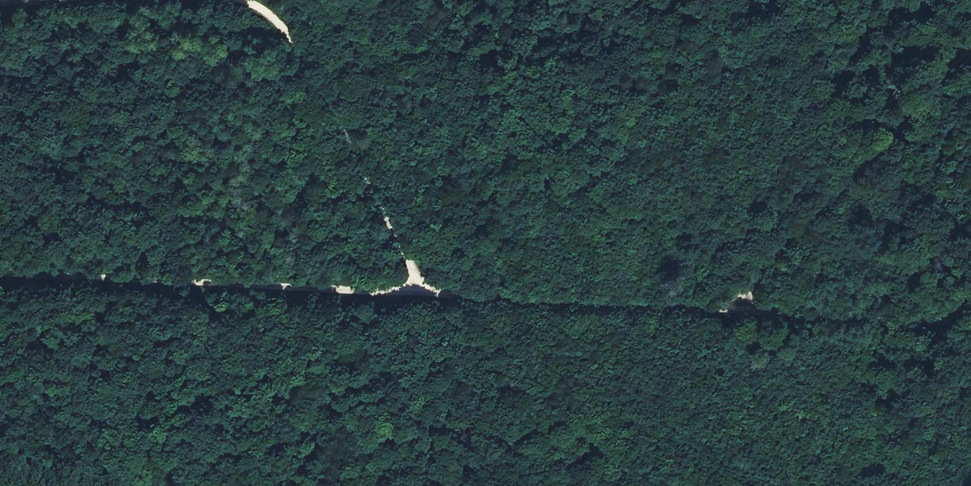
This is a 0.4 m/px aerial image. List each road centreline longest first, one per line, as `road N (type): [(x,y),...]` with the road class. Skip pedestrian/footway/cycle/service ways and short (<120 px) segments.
road 1 (track): [(424,295),(970,325)]
road 2 (track): [(424,295),(0,273)]
road 3 (track): [(238,0),(269,17),(299,50),(424,295)]
road 4 (track): [(746,314),(767,272),(879,156)]
road 5 (track): [(879,156),(970,56)]

